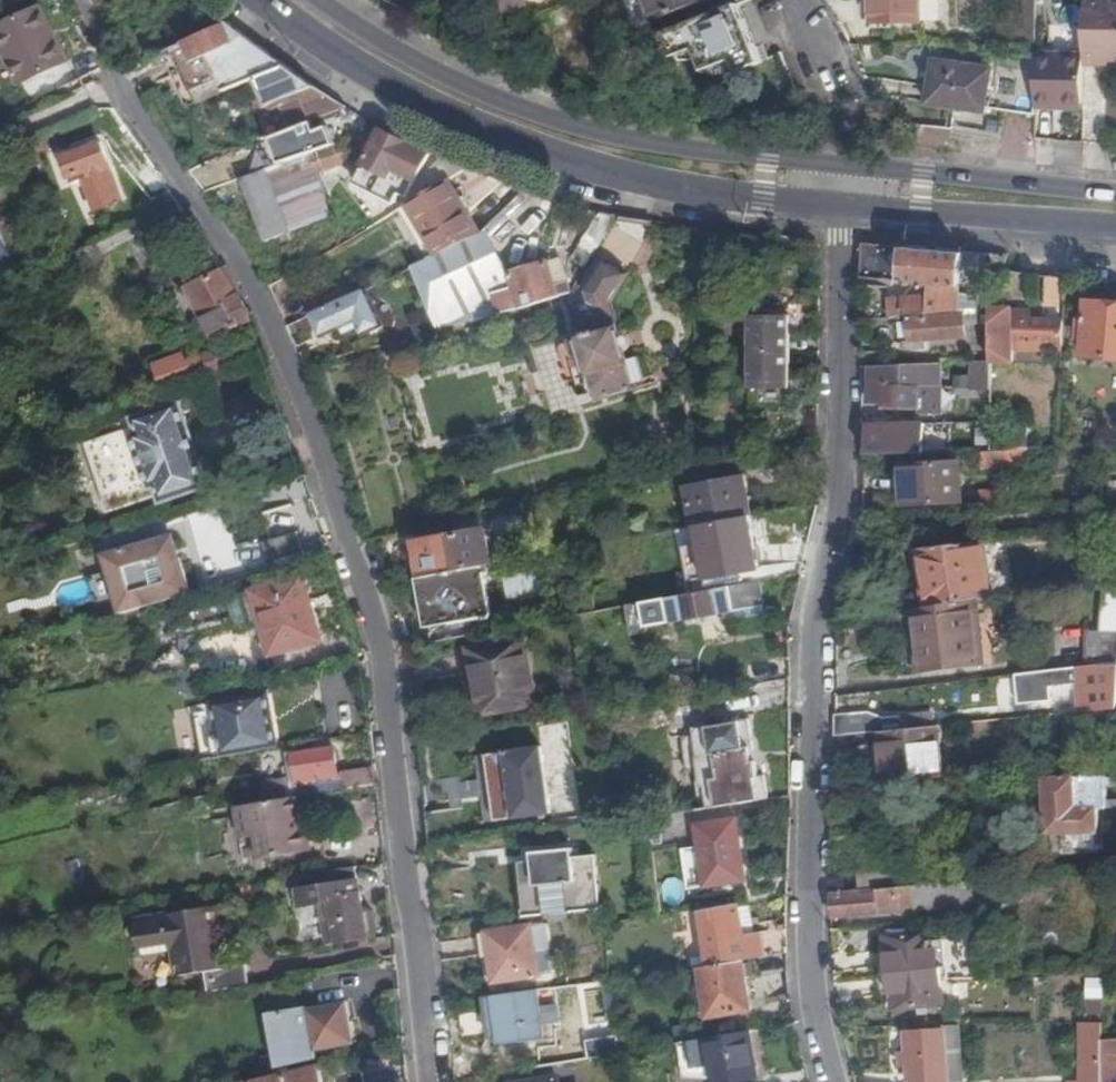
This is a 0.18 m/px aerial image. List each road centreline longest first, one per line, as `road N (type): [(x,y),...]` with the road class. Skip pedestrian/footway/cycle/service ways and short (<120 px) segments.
road 1 (residential): [(432,1081),(393,684),(354,544),(260,315),(118,106),(69,0)]
road 2 (residential): [(840,209),(839,488),(808,648),(811,1014),(831,1081)]
road 3 (primary): [(263,0),(392,85),(524,146),(637,180),(840,209)]
road 4 (primary): [(840,164),(646,144),(539,116),(403,56),(321,0)]
road 5 (primary): [(1115,191),(840,164)]
road 6 (primary): [(840,209),(1115,230)]

